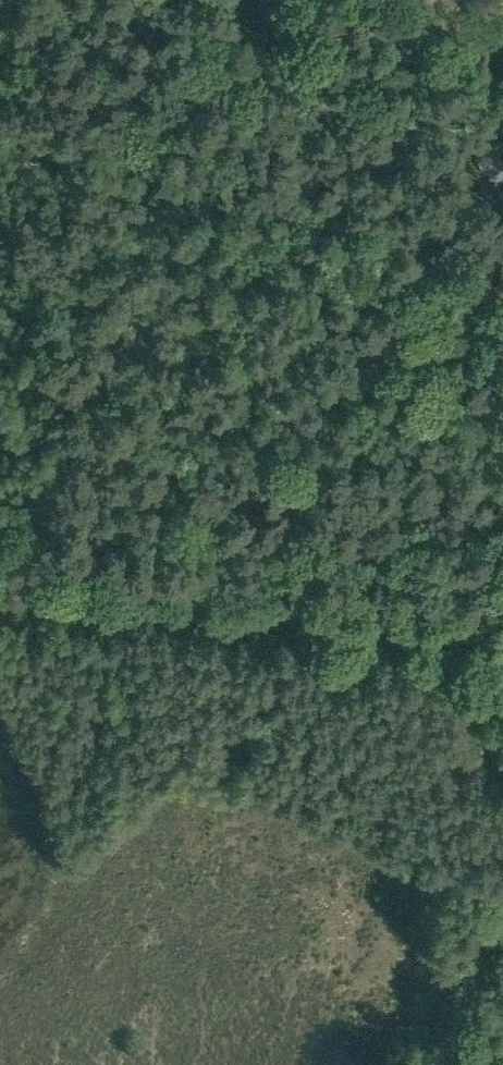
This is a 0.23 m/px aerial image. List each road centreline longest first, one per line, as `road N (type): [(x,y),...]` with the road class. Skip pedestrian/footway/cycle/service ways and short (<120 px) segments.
road 1 (unclassified): [(502,628),(0,577)]
road 2 (track): [(491,314),(375,373),(134,355),(112,343),(71,255)]
road 3 (unclassified): [(439,1064),(476,974),(502,933)]
road 4 (track): [(399,0),(401,39),(422,45),(455,29),(455,0)]

